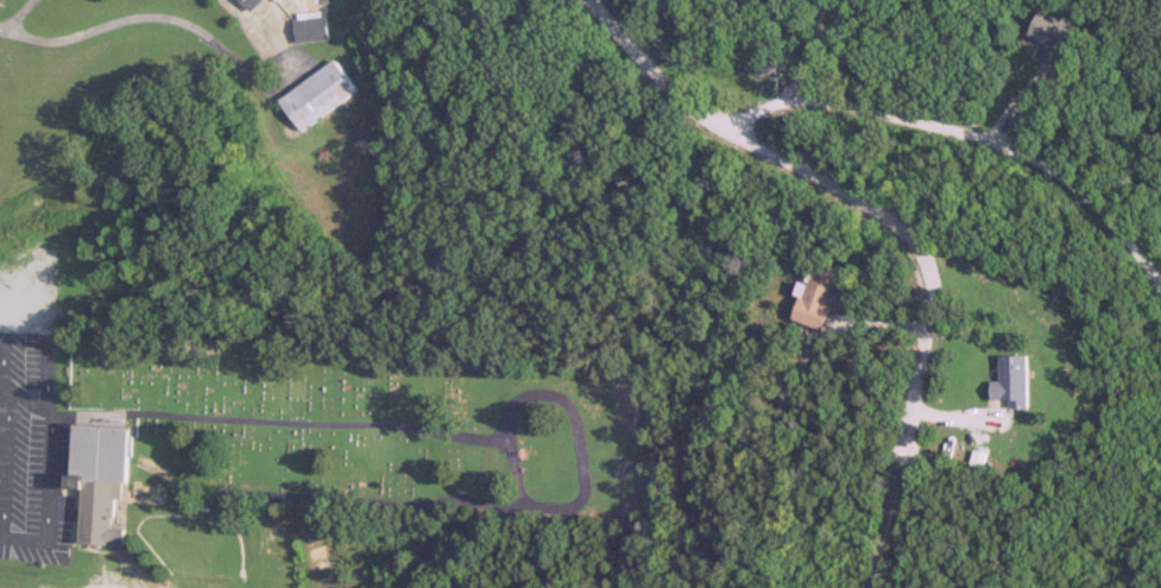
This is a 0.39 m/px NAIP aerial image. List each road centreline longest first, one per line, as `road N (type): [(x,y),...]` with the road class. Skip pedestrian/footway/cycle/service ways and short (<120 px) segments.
road 1 (residential): [(719,126),(776,97),(862,106),(983,137),(1049,164),(1103,208),(1160,284)]
road 2 (residential): [(719,126),(903,223),(926,264),(932,311),(902,450)]
road 3 (residential): [(719,126),(595,0)]
road 4 (residential): [(785,99),(856,0)]

